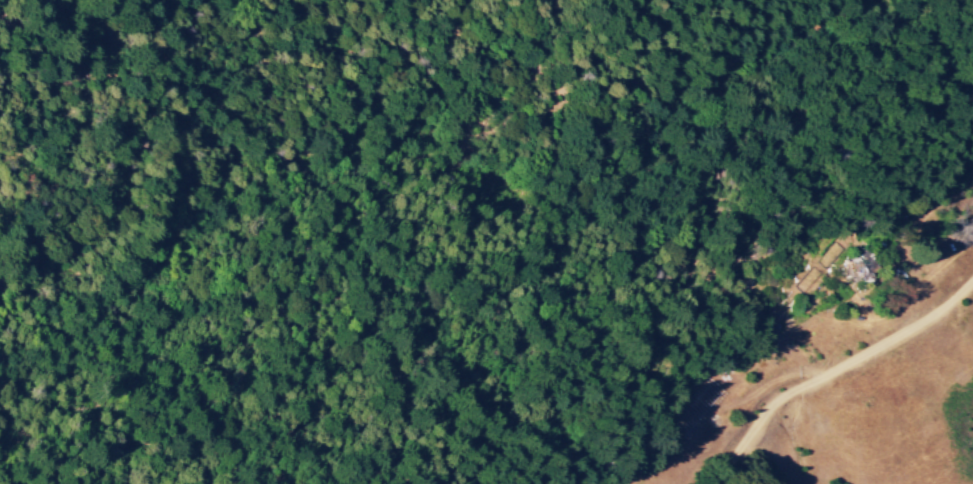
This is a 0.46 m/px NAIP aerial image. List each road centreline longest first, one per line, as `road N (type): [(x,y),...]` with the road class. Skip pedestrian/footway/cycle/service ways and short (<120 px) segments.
road 1 (track): [(972,293),(935,323),(781,403),(722,483)]

